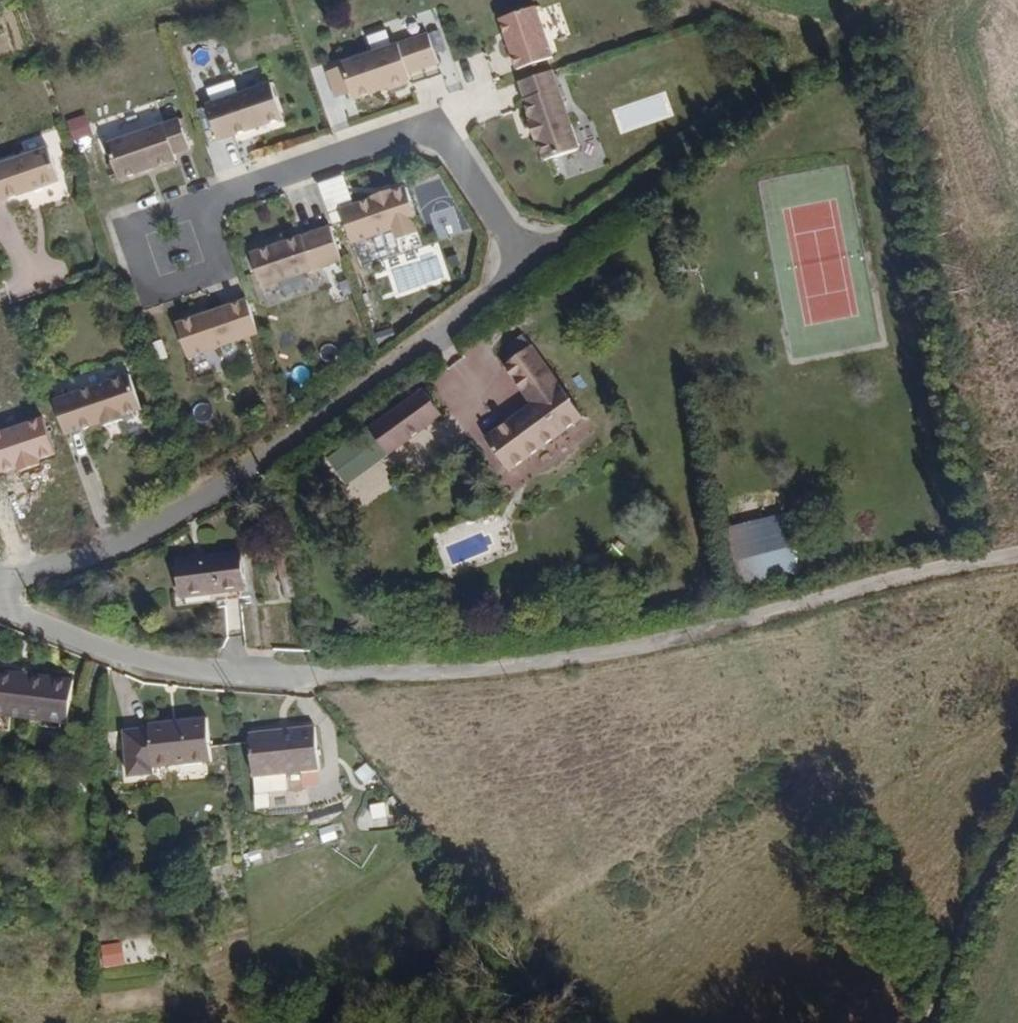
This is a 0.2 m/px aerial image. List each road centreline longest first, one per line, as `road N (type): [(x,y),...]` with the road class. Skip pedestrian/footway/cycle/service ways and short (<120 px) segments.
road 1 (residential): [(1017,554),(689,634),(487,670),(264,677),(151,668),(0,605)]
road 2 (residential): [(0,580),(106,547),(265,459),(525,267)]
road 3 (track): [(997,558),(913,0)]
road 4 (residential): [(525,267),(436,127),(198,203)]
road 5 (residential): [(525,267),(786,74)]
road 6 (track): [(1017,814),(923,1022)]
road 7 (residential): [(198,203),(127,225),(153,294),(221,272)]
road 8 (track): [(786,74),(887,0)]

